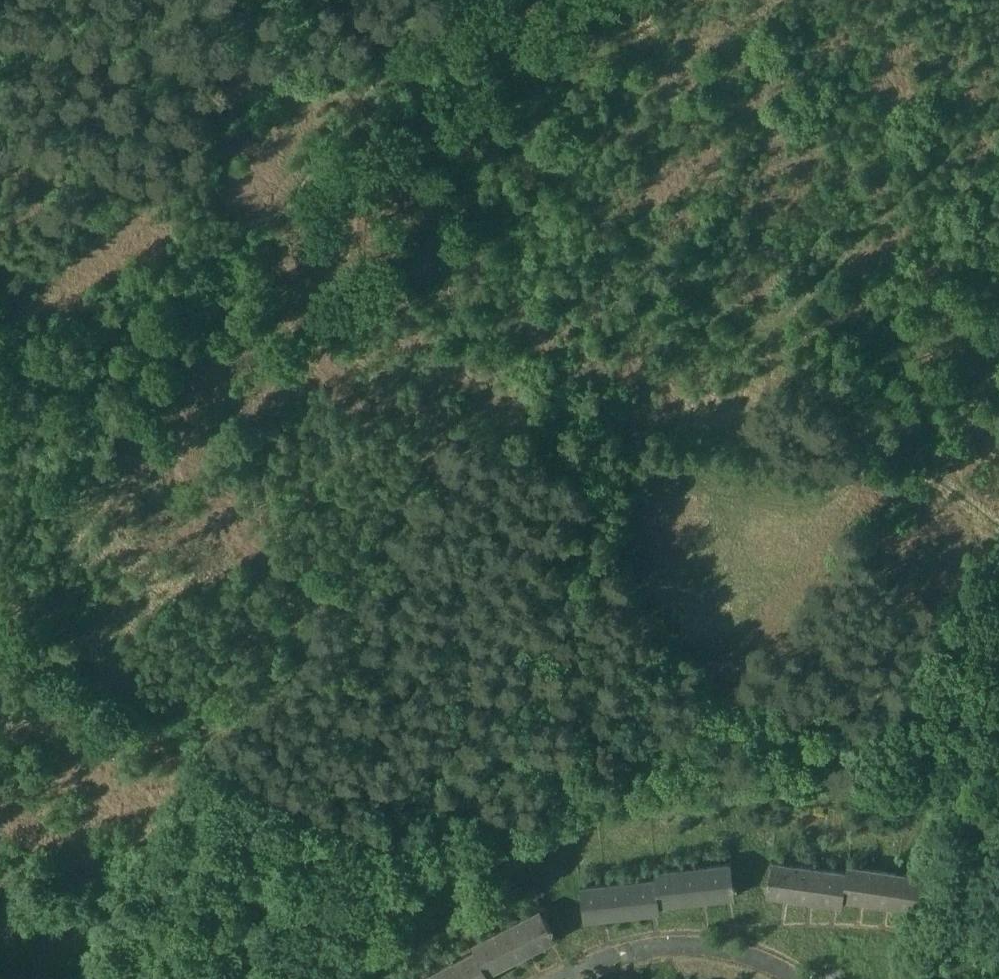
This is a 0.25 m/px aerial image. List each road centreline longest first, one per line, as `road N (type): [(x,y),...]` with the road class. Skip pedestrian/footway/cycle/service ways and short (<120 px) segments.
road 1 (track): [(998,99),(767,337)]
road 2 (residential): [(796,978),(679,949),(595,978)]

